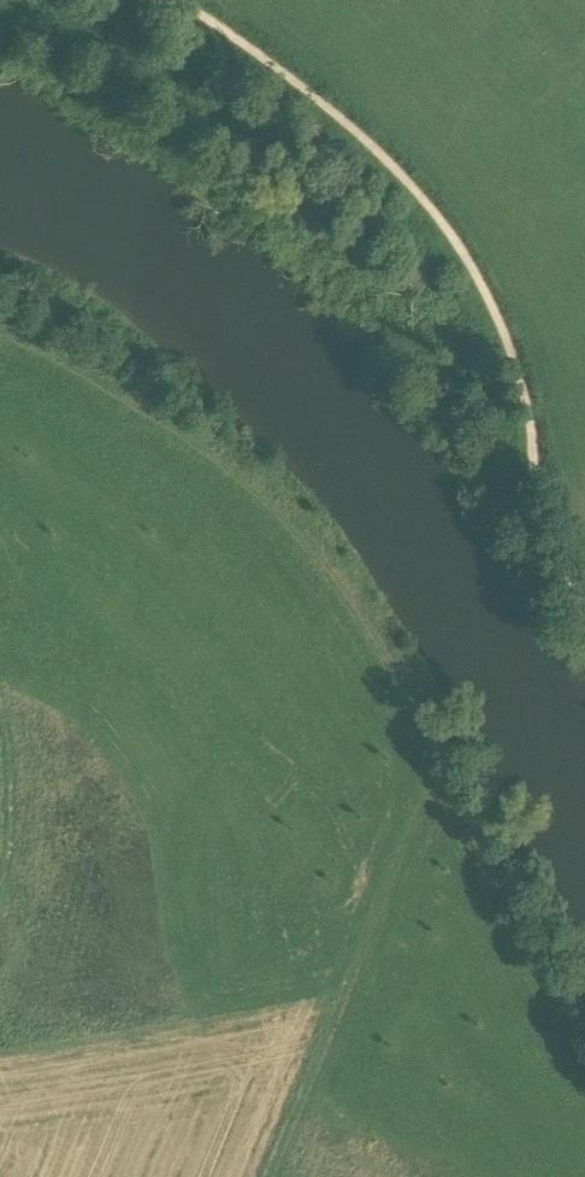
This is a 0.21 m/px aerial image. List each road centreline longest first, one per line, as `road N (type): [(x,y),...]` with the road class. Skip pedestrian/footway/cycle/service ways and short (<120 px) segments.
road 1 (track): [(584,1017),(350,594),(256,479),(108,365),(31,322),(0,314)]
road 2 (track): [(180,0),(364,140),(475,269),(527,405),(549,550),(584,620)]
road 3 (track): [(270,1176),(436,772),(448,761)]

